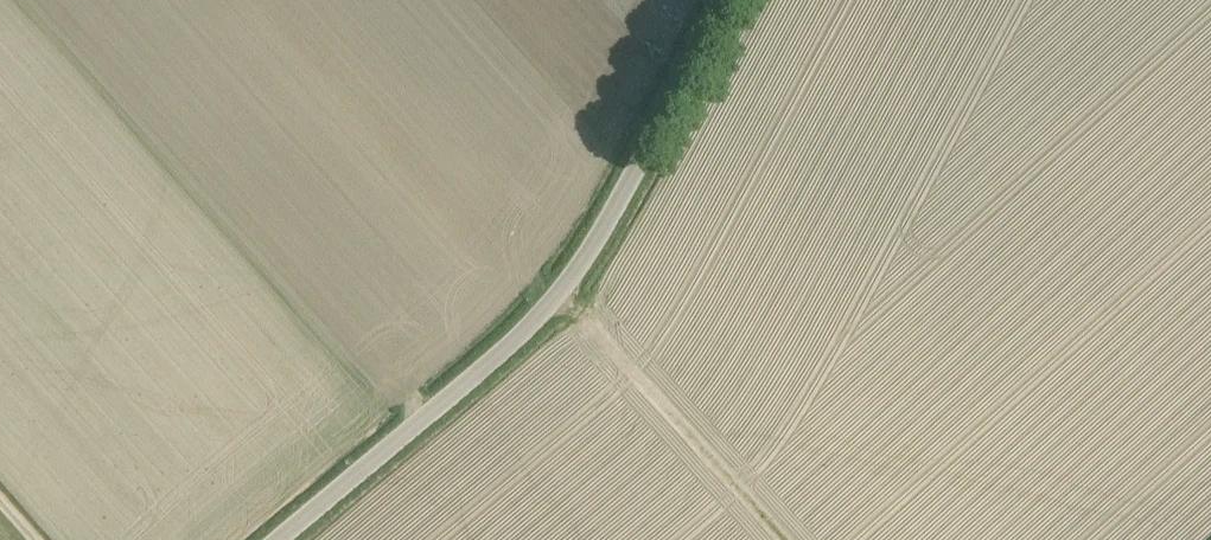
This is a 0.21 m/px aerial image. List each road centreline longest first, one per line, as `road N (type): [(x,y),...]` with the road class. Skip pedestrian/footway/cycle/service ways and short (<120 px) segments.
road 1 (unclassified): [(274,539),(538,304),(574,257),(717,0)]

